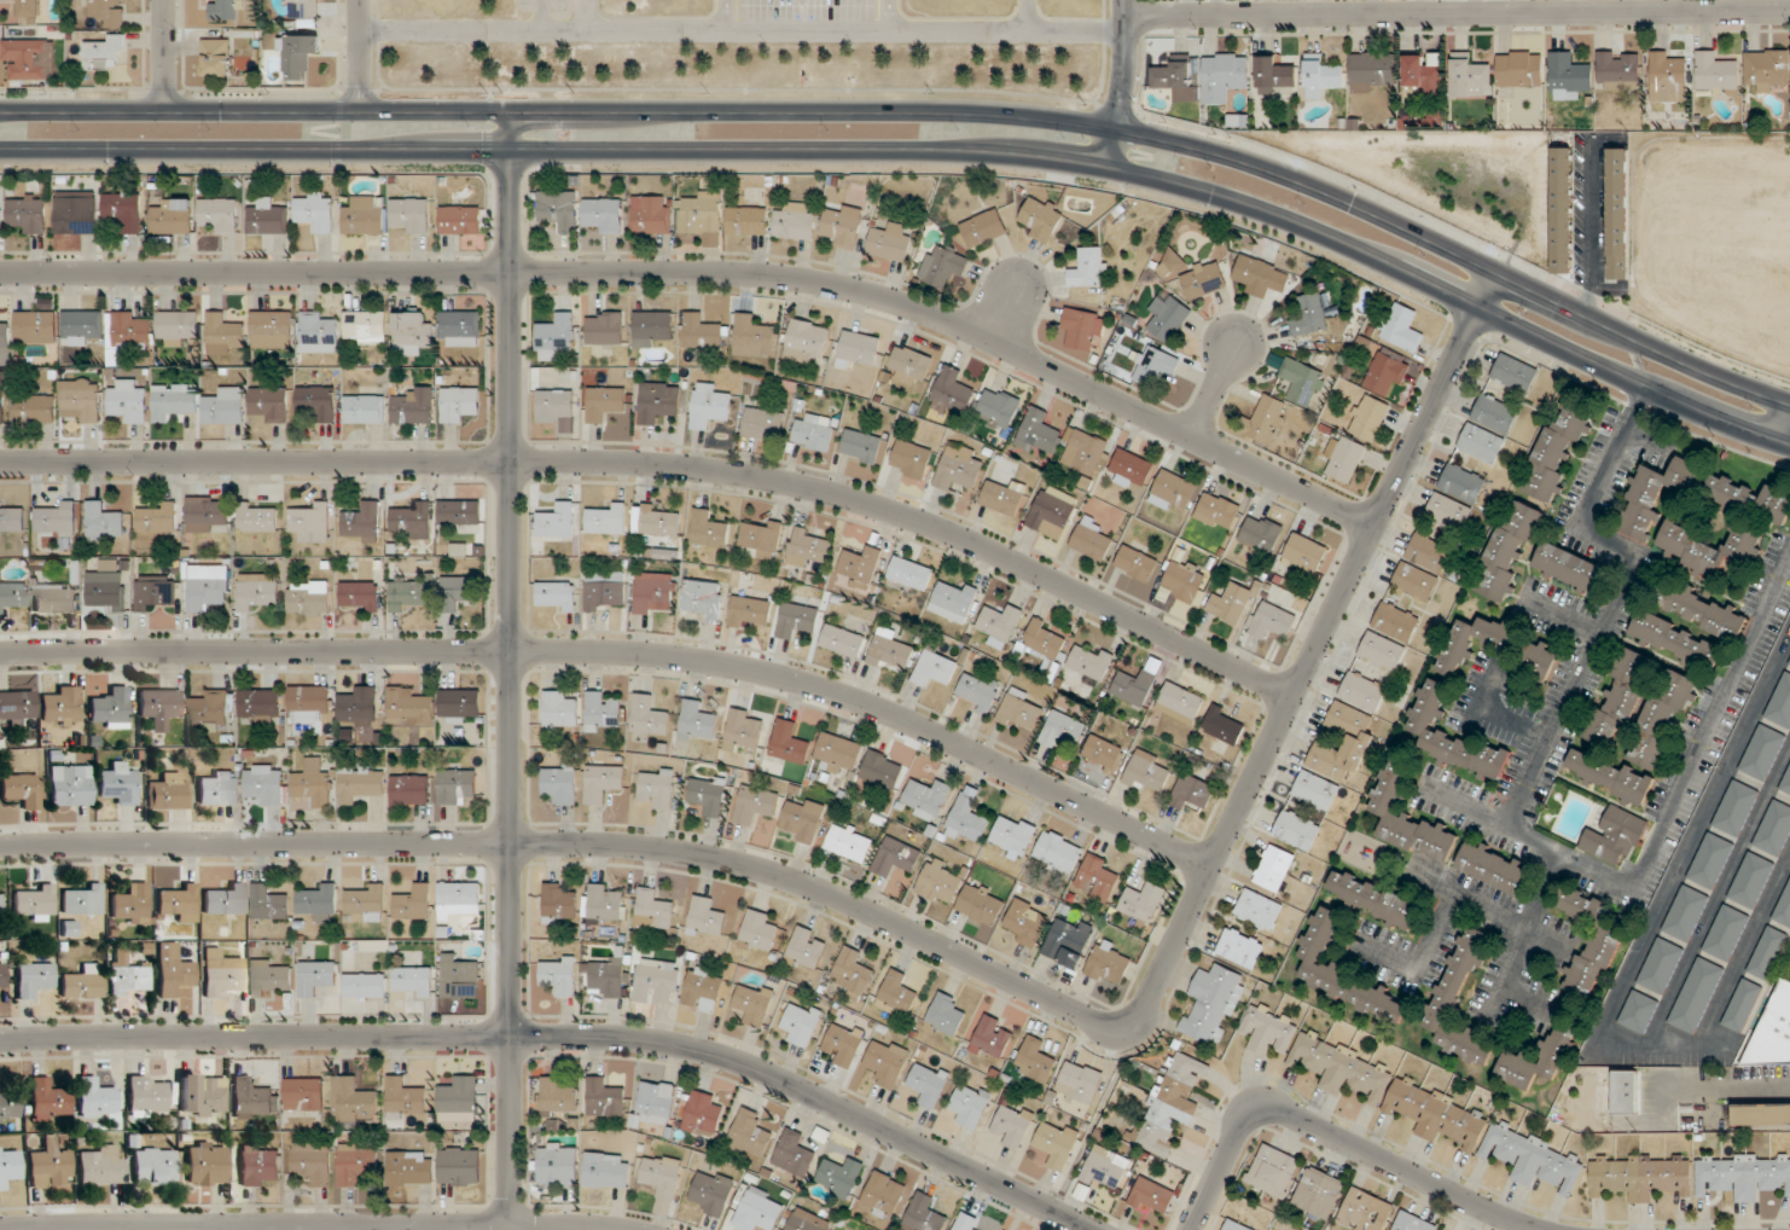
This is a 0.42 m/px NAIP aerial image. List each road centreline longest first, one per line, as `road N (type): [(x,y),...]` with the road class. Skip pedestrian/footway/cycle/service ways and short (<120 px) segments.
road 1 (residential): [(0,847),(647,846),(816,887),(1099,1025),(1128,1026),(1151,997),(1493,271)]
road 2 (secondary): [(1789,402),(1606,327),(1296,179),(1115,127),(906,111),(0,110)]
road 3 (secondary): [(0,153),(960,151),(1102,166),(1318,234),(1699,411),(1789,443)]
road 4 (residential): [(0,273),(809,279),(941,318),(1371,523)]
road 5 (residential): [(0,463),(640,463),(798,485),(988,550),(1289,692)]
road 6 (residential): [(0,655),(589,651),(719,663),(879,708),(1208,864)]
road 7 (residential): [(1094,1229),(779,1078),(649,1040),(0,1040)]
road 8 (residential): [(512,1224),(508,110)]
road 9 (residential): [(1126,16),(1789,10)]
road 10 (residential): [(10,1229),(512,1224),(615,1229)]
road 11 (residential): [(1191,1229),(1244,1121),(1263,1110),(1540,1229)]
road 12 (tertiary): [(1106,167),(1126,0)]

